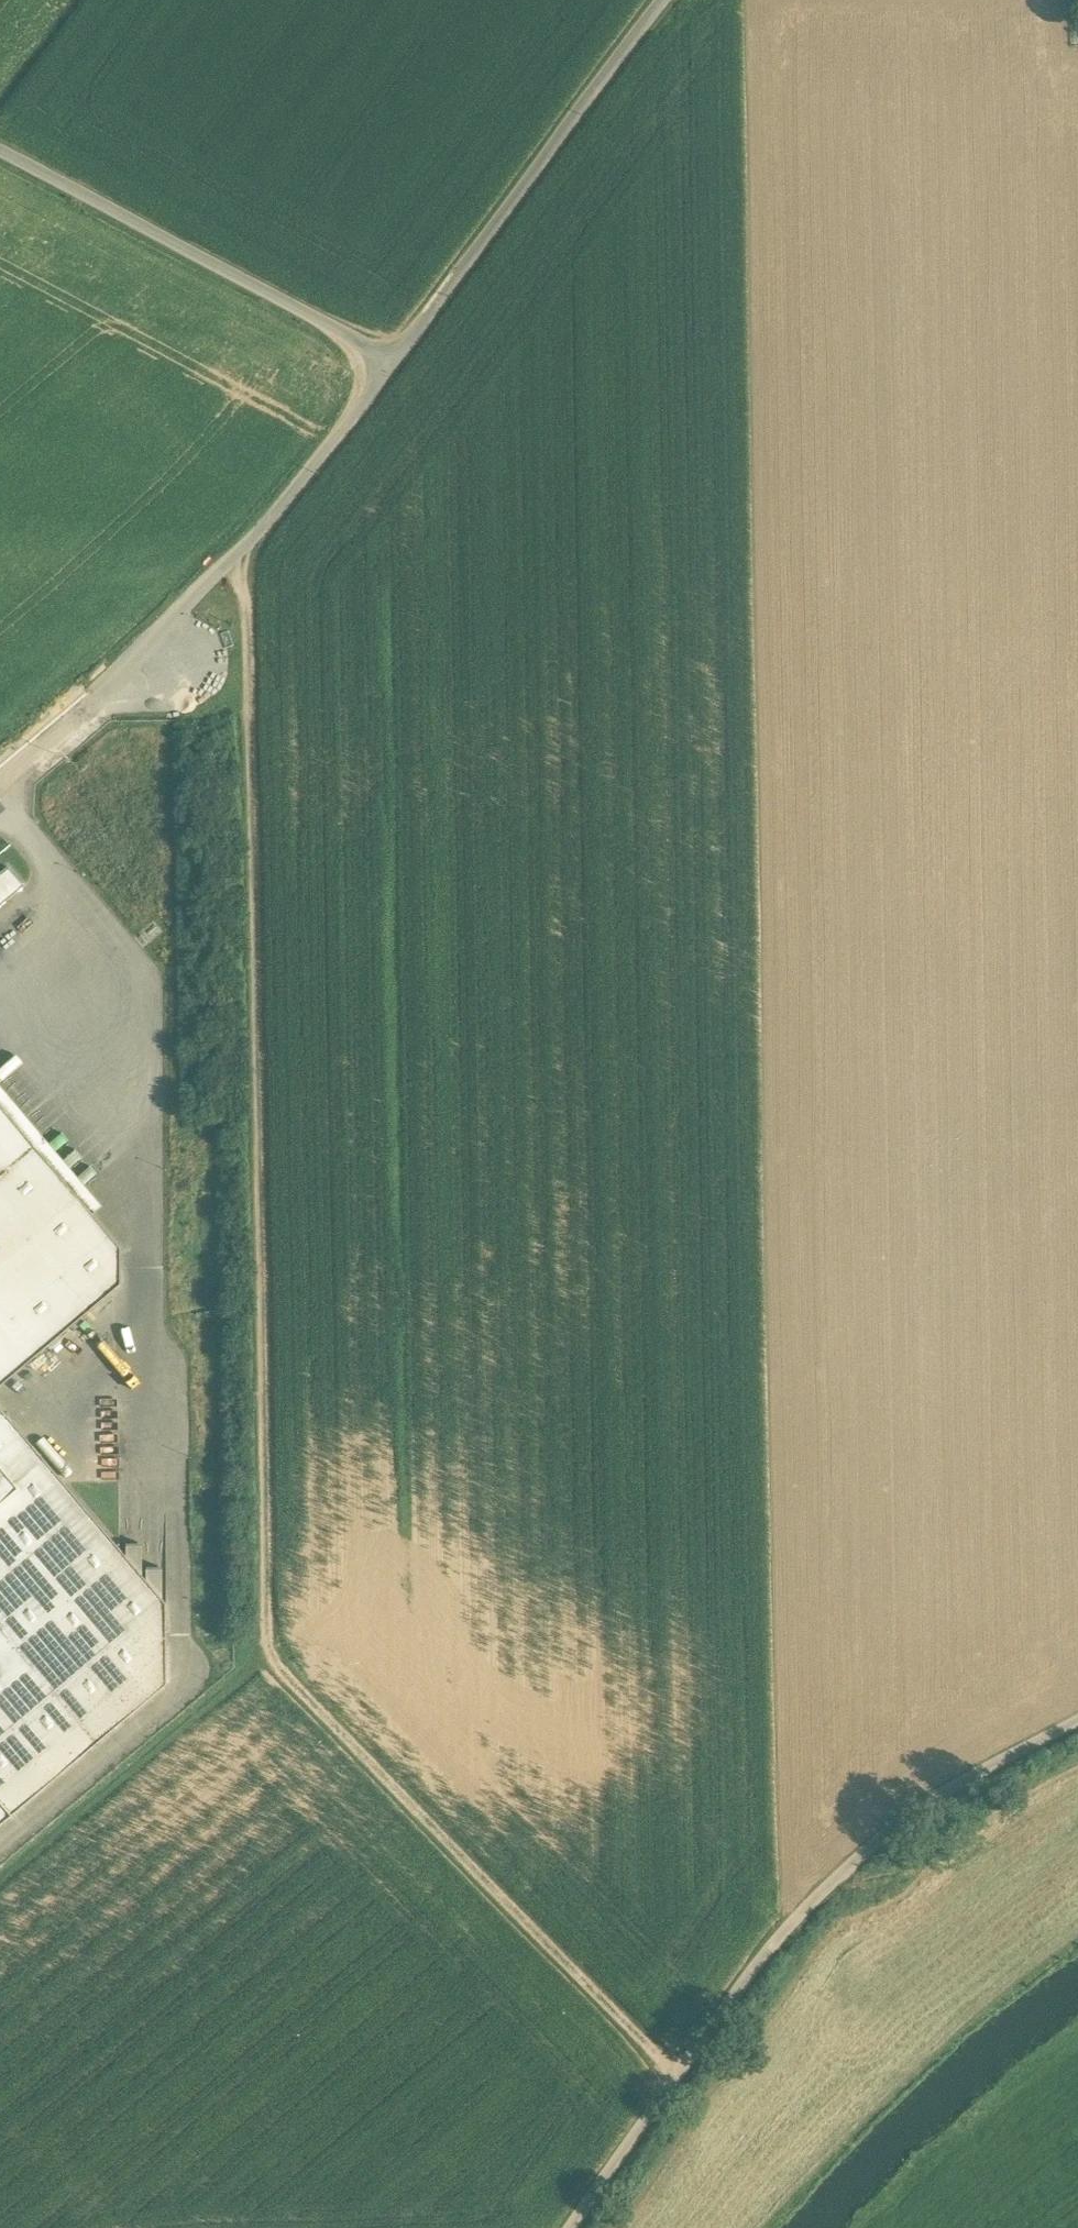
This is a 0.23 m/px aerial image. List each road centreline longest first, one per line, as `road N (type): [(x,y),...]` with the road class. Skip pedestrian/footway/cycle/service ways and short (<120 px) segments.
road 1 (track): [(226,563),(247,619),(266,1652),(676,2073)]
road 2 (unclassified): [(0,152),(388,363),(158,637)]
road 3 (track): [(1077,1722),(871,1848),(676,2073),(572,2227)]
road 4 (track): [(388,363),(670,0)]
road 5 (track): [(266,1652),(0,1876)]
road 6 (unclassified): [(0,784),(158,637)]

